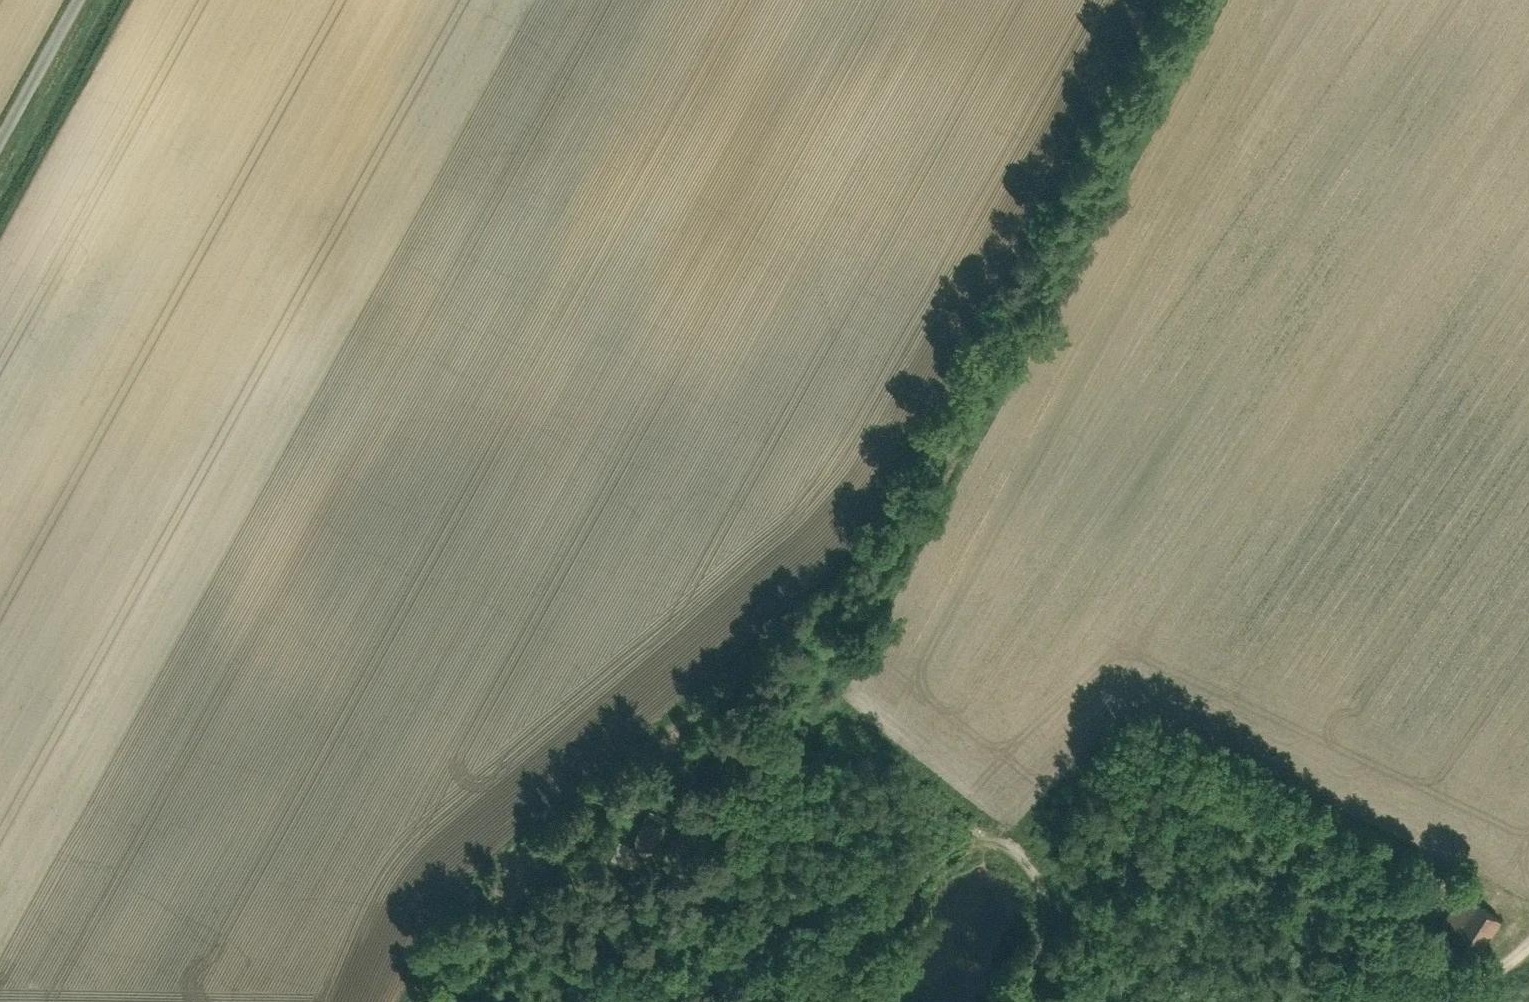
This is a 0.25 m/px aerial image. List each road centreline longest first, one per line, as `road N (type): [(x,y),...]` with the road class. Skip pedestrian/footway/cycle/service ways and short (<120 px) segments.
road 1 (track): [(84,0),(0,150)]

